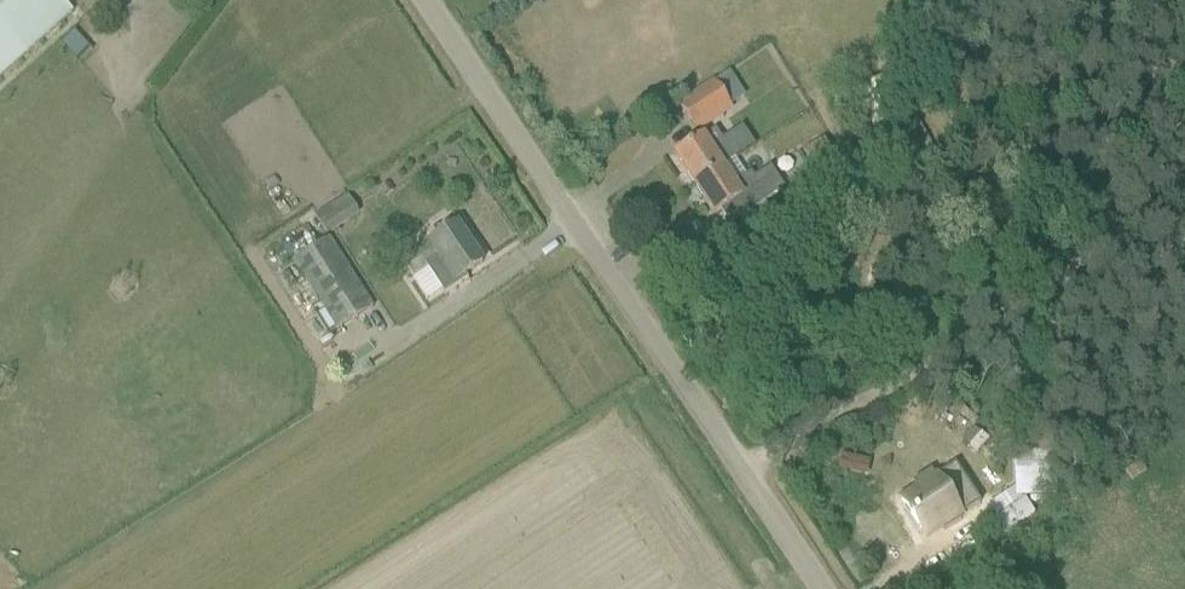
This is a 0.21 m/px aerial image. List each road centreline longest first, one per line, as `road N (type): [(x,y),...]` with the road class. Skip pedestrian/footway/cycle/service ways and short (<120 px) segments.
road 1 (unclassified): [(809,588),(417,0)]

